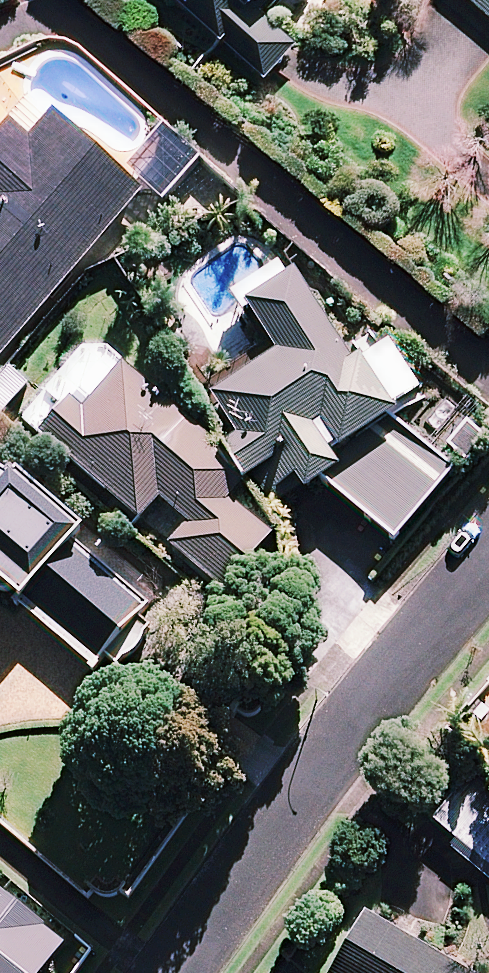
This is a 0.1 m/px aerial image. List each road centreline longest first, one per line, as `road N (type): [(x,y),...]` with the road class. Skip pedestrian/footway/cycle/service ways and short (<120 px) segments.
road 1 (residential): [(177,972),(386,685),(488,560)]

